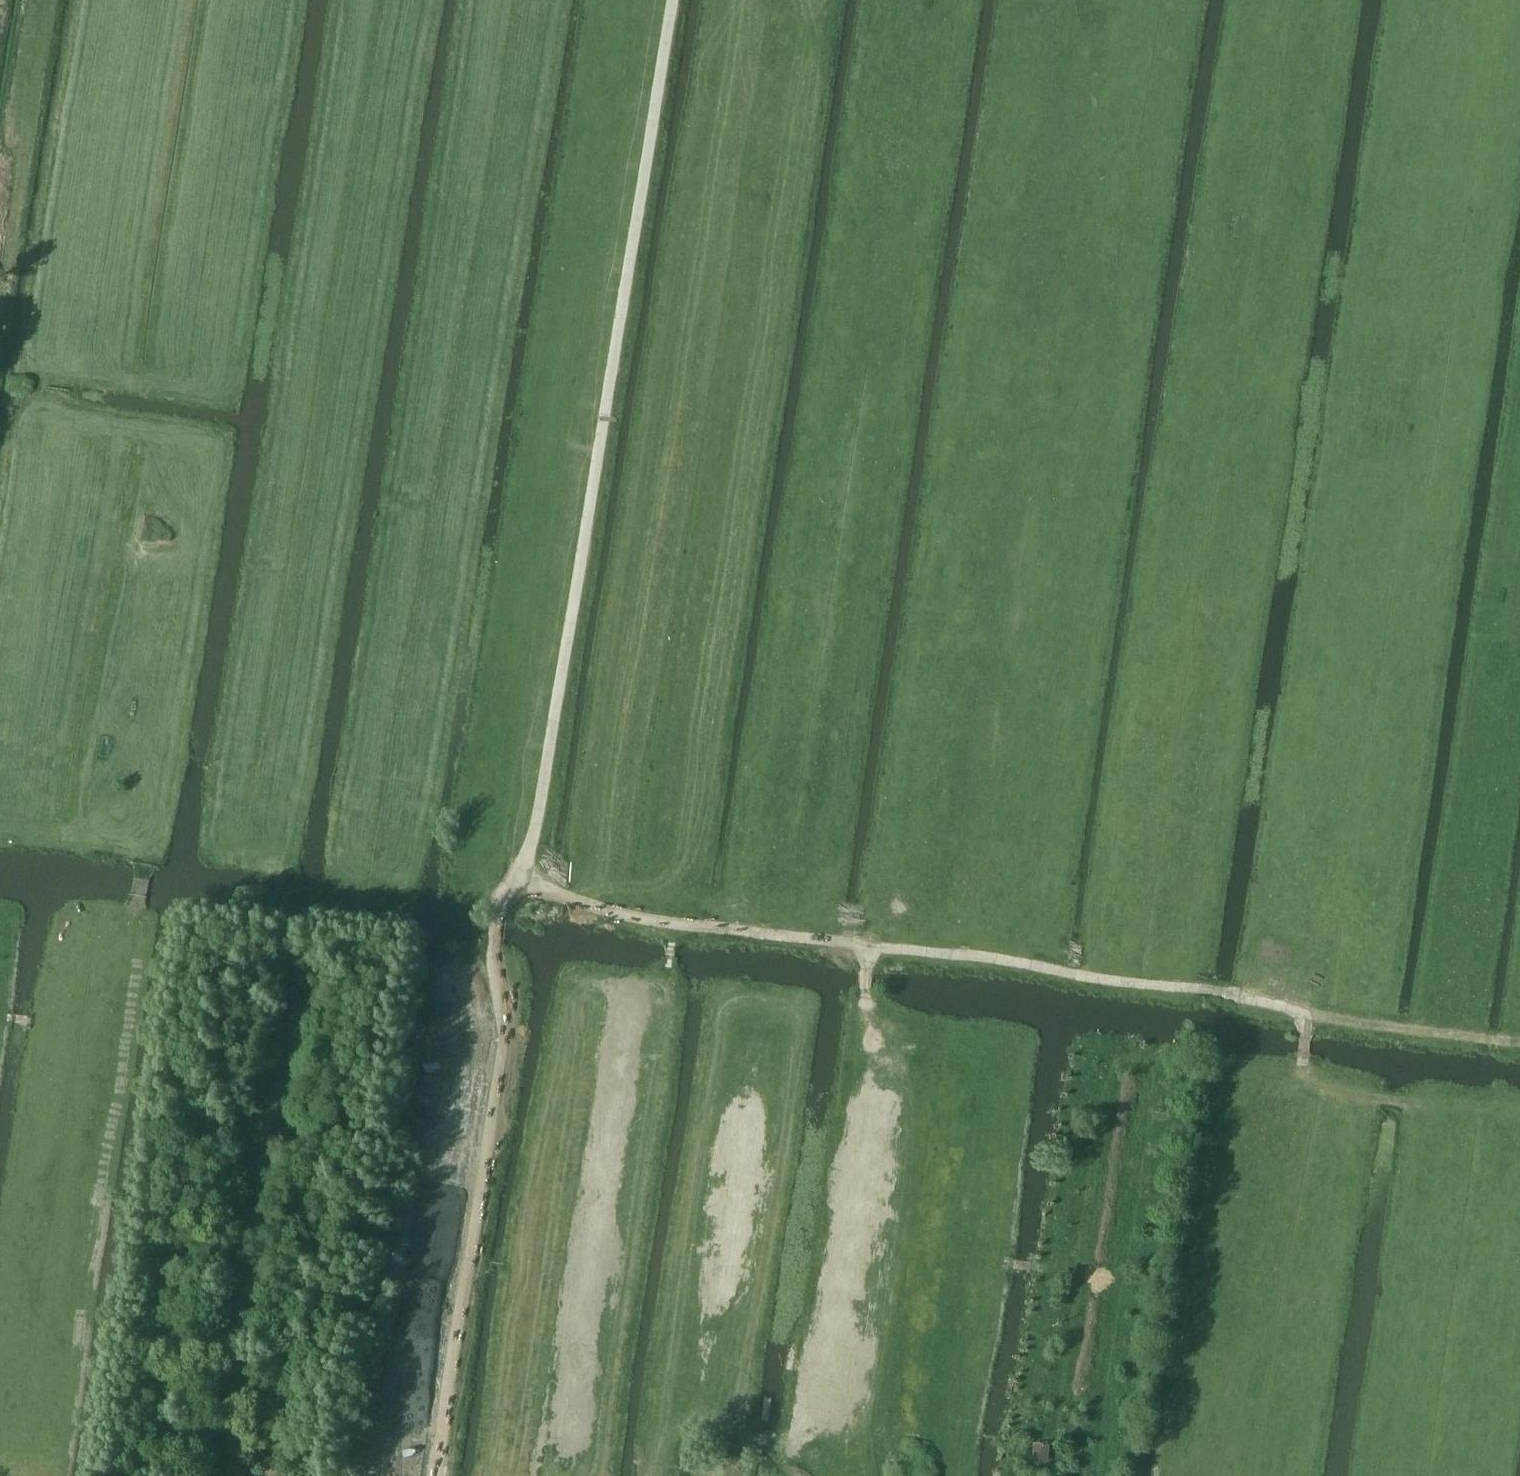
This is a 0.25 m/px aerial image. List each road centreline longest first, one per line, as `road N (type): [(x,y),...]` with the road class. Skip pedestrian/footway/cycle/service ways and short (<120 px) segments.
road 1 (track): [(494,948),(517,857),(666,0)]
road 2 (track): [(1302,1066),(1306,1007),(972,955),(639,916),(506,878)]
road 3 (track): [(494,948),(494,1032),(438,1475)]
road 4 (track): [(1519,1035),(1416,1030),(1306,1007)]

